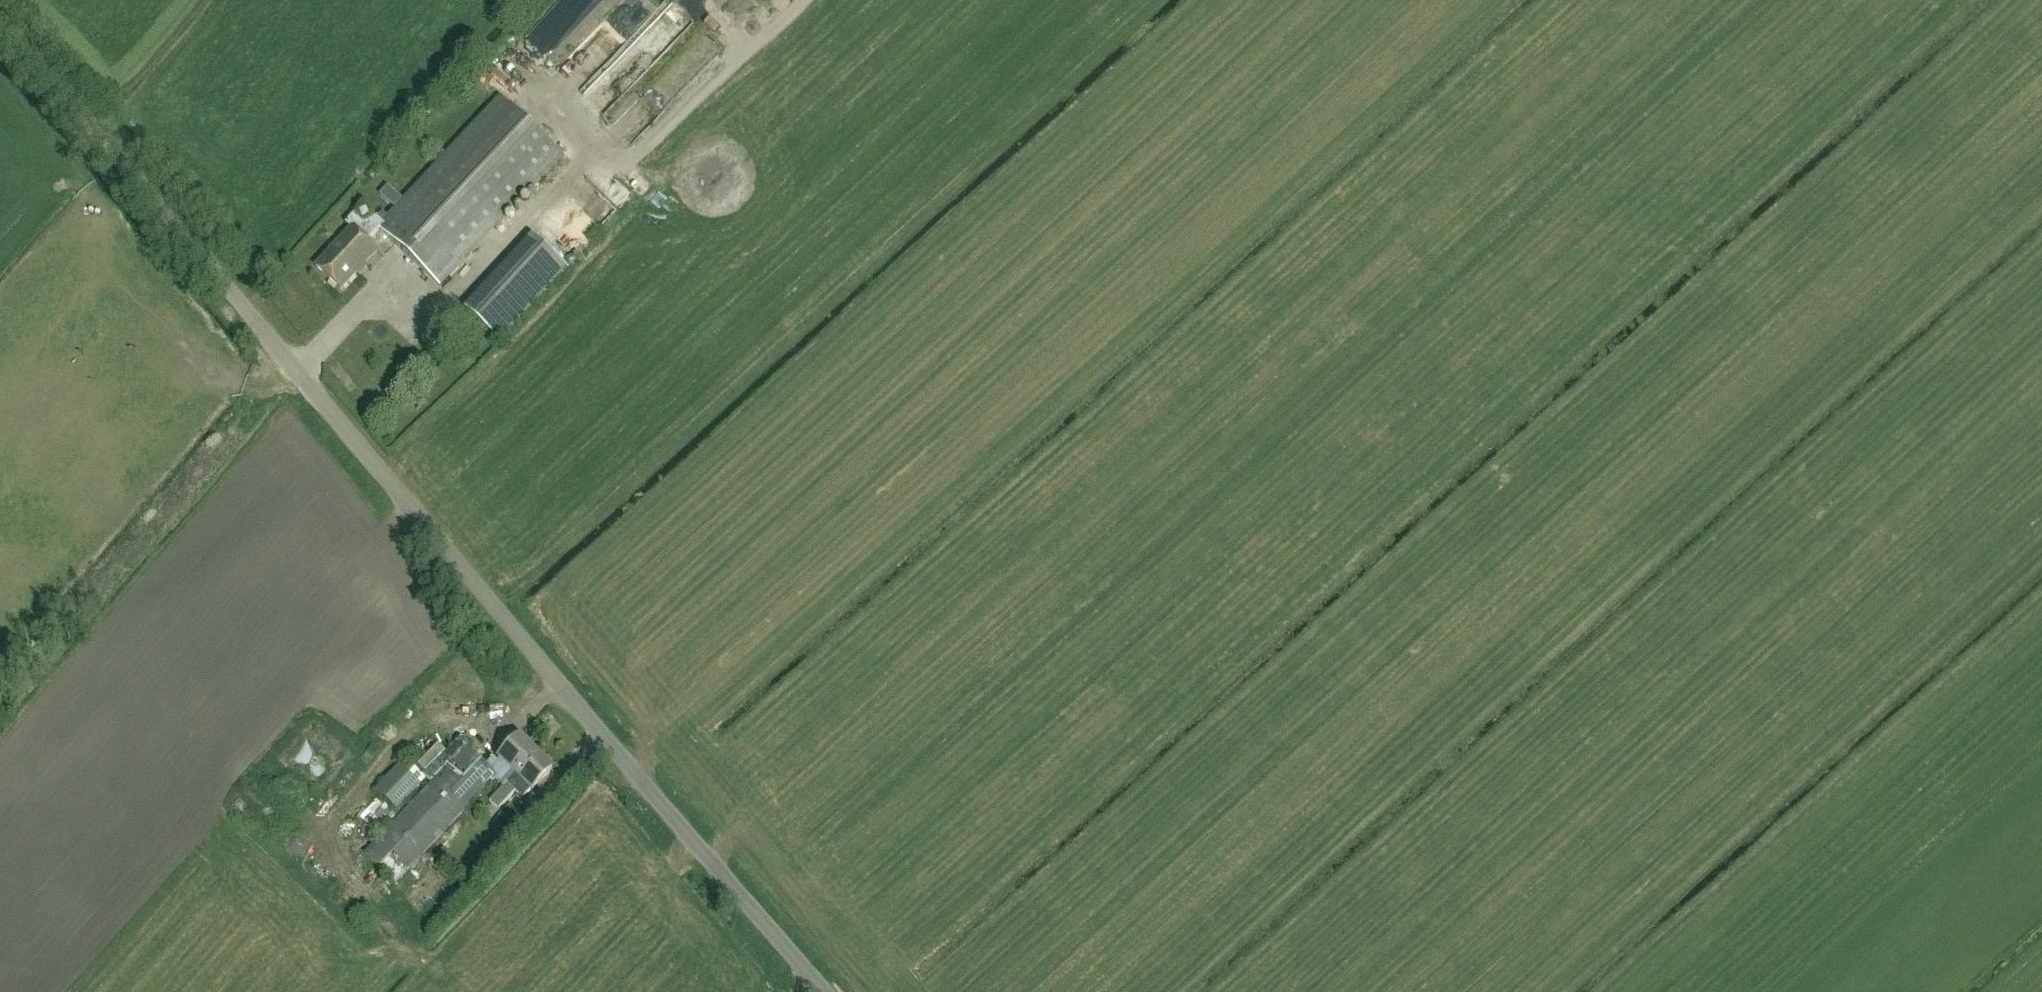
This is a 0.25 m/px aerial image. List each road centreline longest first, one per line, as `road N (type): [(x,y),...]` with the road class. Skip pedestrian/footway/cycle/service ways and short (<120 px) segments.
road 1 (unclassified): [(822,991),(64,97),(0,34)]

